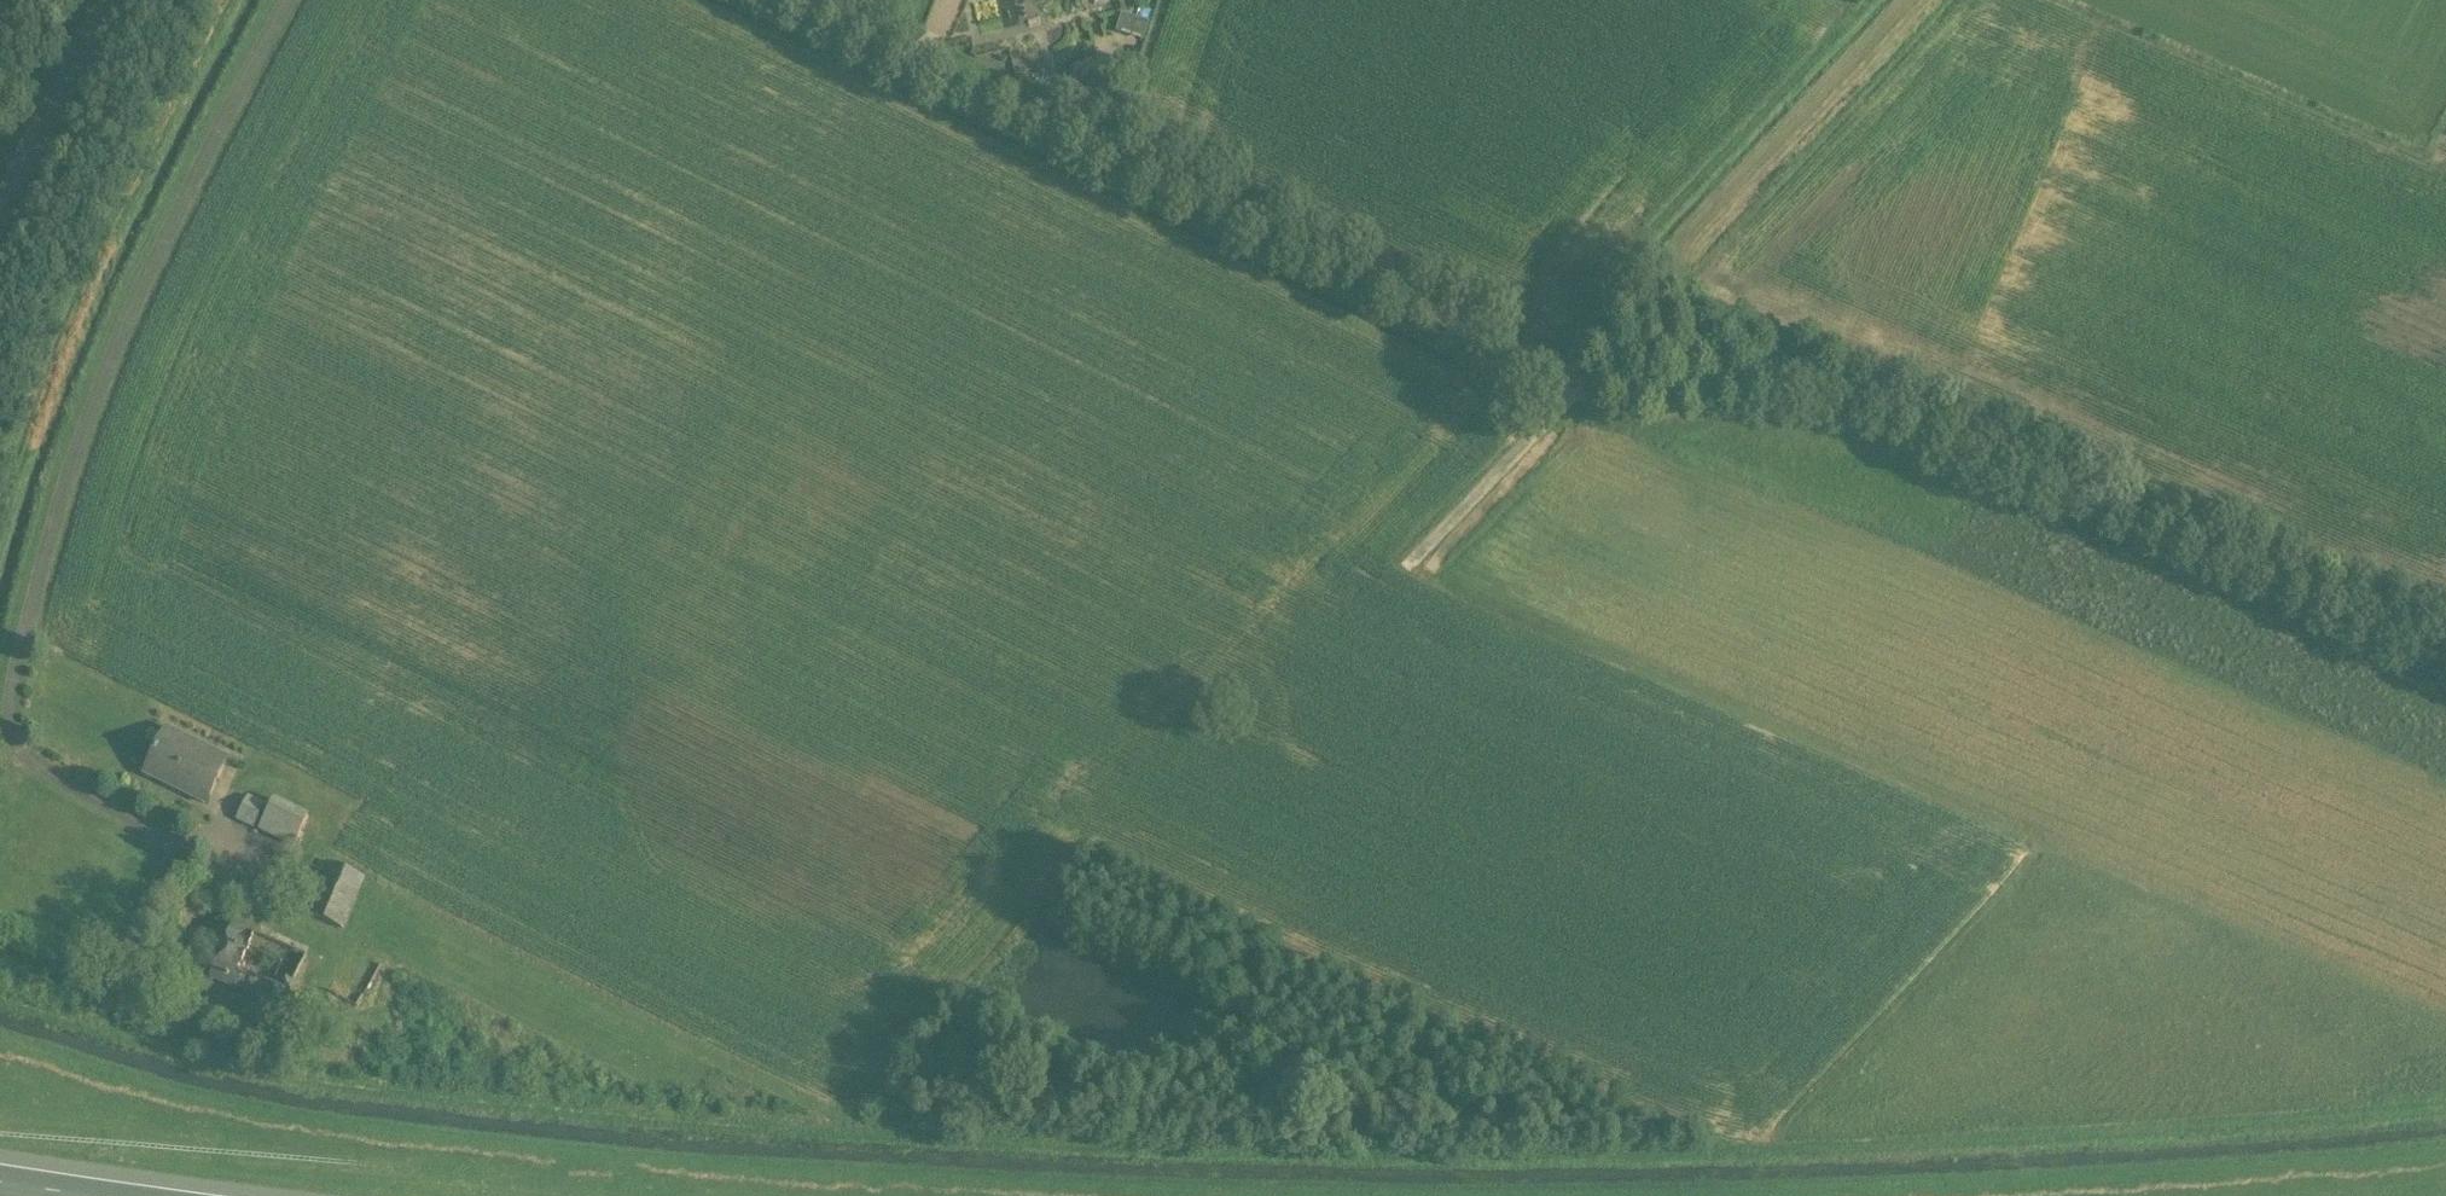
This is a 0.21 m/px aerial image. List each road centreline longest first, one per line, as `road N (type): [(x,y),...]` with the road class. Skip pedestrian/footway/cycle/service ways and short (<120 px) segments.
road 1 (unclassified): [(777,0),(1178,200),(1586,387),(1759,385),(1856,395),(2445,641)]
road 2 (unclassified): [(0,215),(104,0)]

